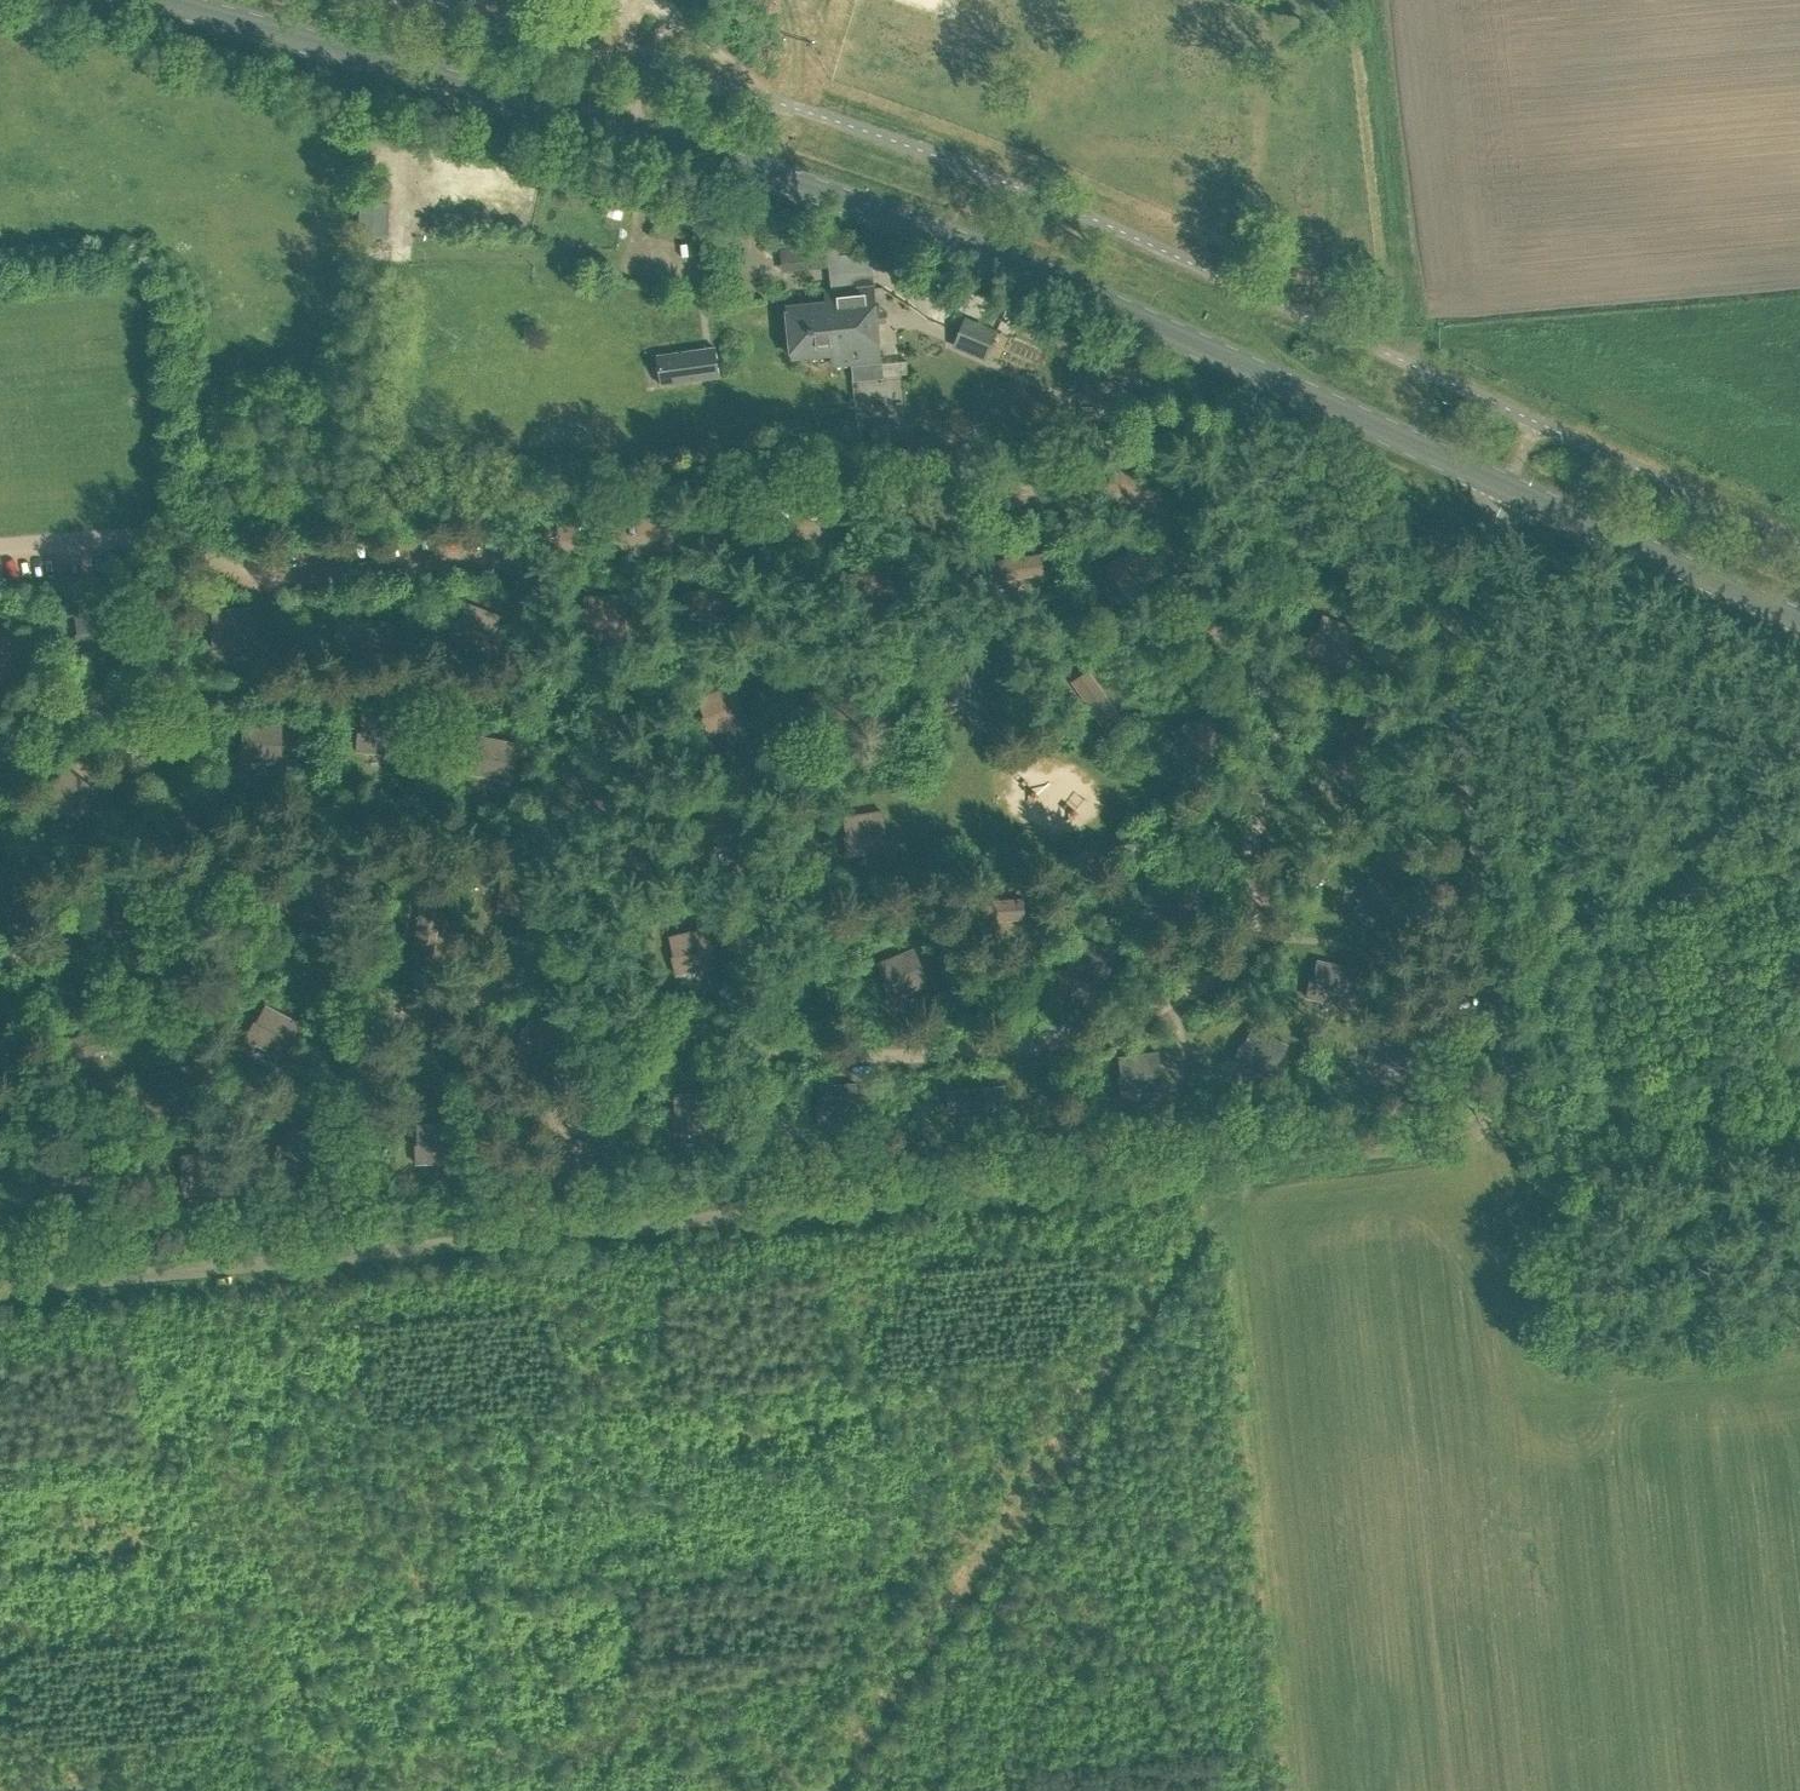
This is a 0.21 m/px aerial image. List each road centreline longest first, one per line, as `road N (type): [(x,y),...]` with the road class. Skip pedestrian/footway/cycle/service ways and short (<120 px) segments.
road 1 (unclassified): [(1513,489),(1446,651),(1503,1067),(1496,1104),(1475,1131),(1443,1142),(0,1288)]
road 2 (secondary): [(1513,489),(952,239),(542,106),(162,0)]
road 3 (secondary): [(1799,622),(1513,489)]

